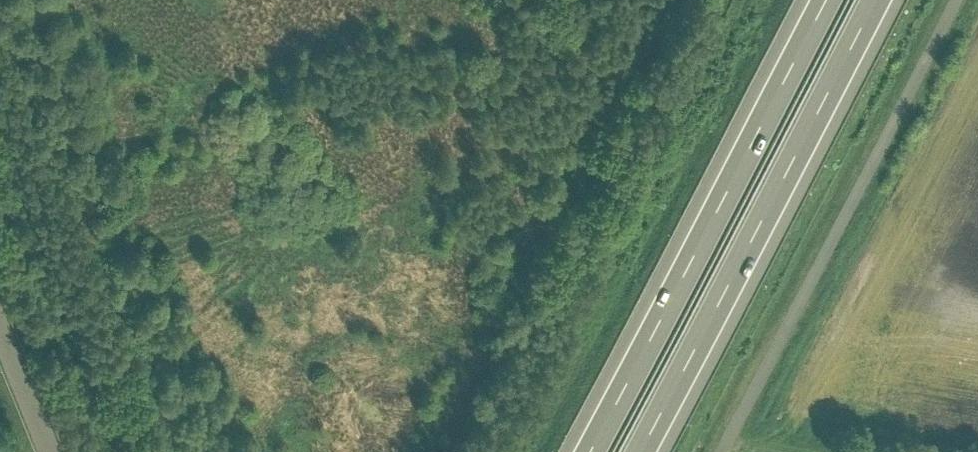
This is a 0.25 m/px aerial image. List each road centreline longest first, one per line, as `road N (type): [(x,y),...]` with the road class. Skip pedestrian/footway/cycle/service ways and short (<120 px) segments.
road 1 (motorway): [(634,451),(874,0)]
road 2 (motorway): [(824,0),(585,451)]
road 3 (unclassified): [(947,0),(712,451)]
road 4 (unclassified): [(0,317),(56,451)]

